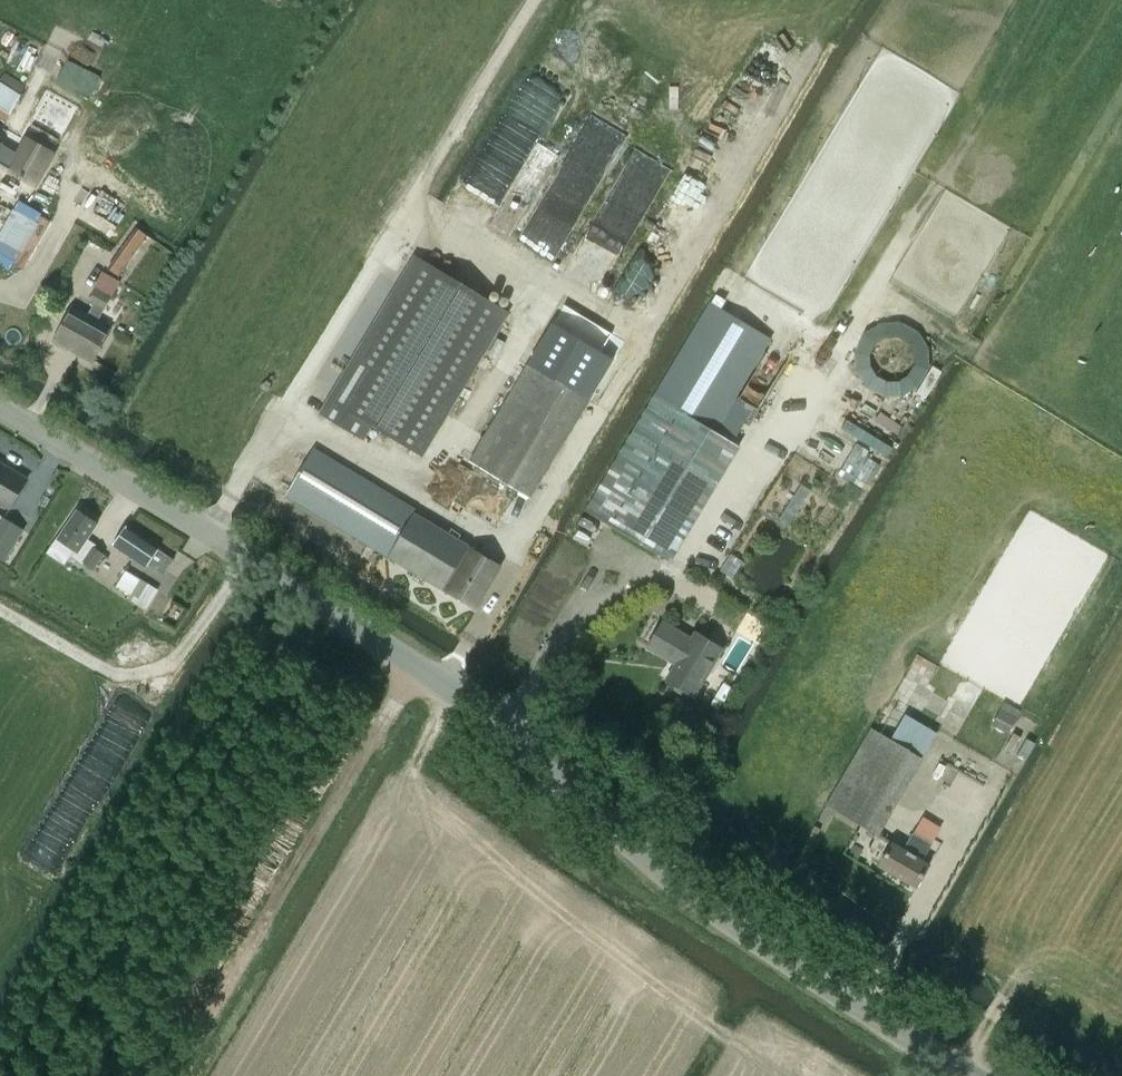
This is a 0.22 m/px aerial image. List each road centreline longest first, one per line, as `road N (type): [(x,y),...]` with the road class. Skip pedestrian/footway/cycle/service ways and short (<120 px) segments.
road 1 (tertiary): [(967,1075),(685,887),(443,685),(210,532),(0,410)]
road 2 (track): [(210,532),(536,0)]
road 3 (track): [(170,1075),(420,670)]
road 4 (track): [(0,610),(124,677),(153,671),(181,652),(245,560)]
road 5 (track): [(1121,990),(1062,956),(1025,965),(958,1071)]

